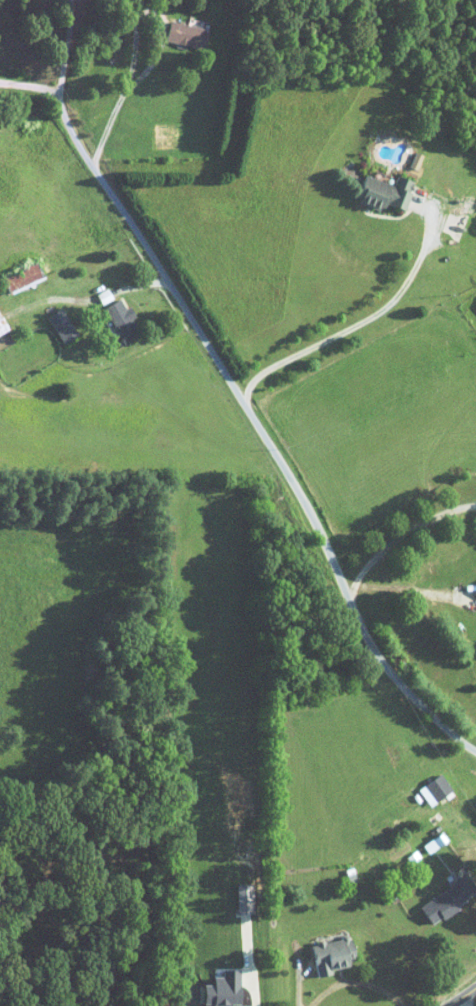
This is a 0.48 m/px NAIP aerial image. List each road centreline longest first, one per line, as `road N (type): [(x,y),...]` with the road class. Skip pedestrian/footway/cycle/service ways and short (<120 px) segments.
road 1 (residential): [(475,745),(385,662),(279,457),(69,126)]

